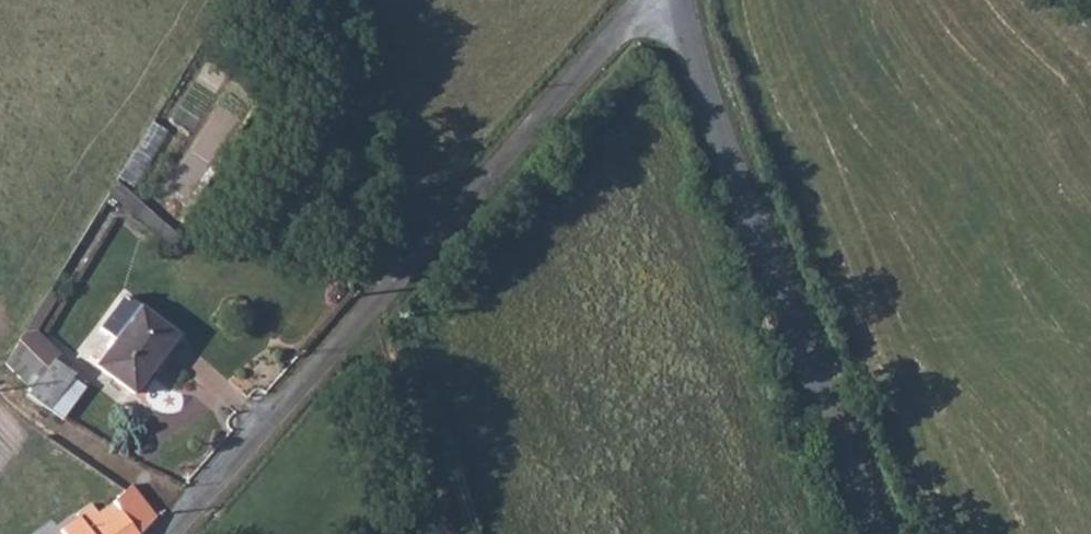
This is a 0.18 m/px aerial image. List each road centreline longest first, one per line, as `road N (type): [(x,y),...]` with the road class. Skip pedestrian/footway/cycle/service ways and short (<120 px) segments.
road 1 (unclassified): [(681,3),(603,40),(174,533)]
road 2 (unclassified): [(878,533),(751,229),(681,3)]
road 3 (track): [(370,314),(315,0)]

